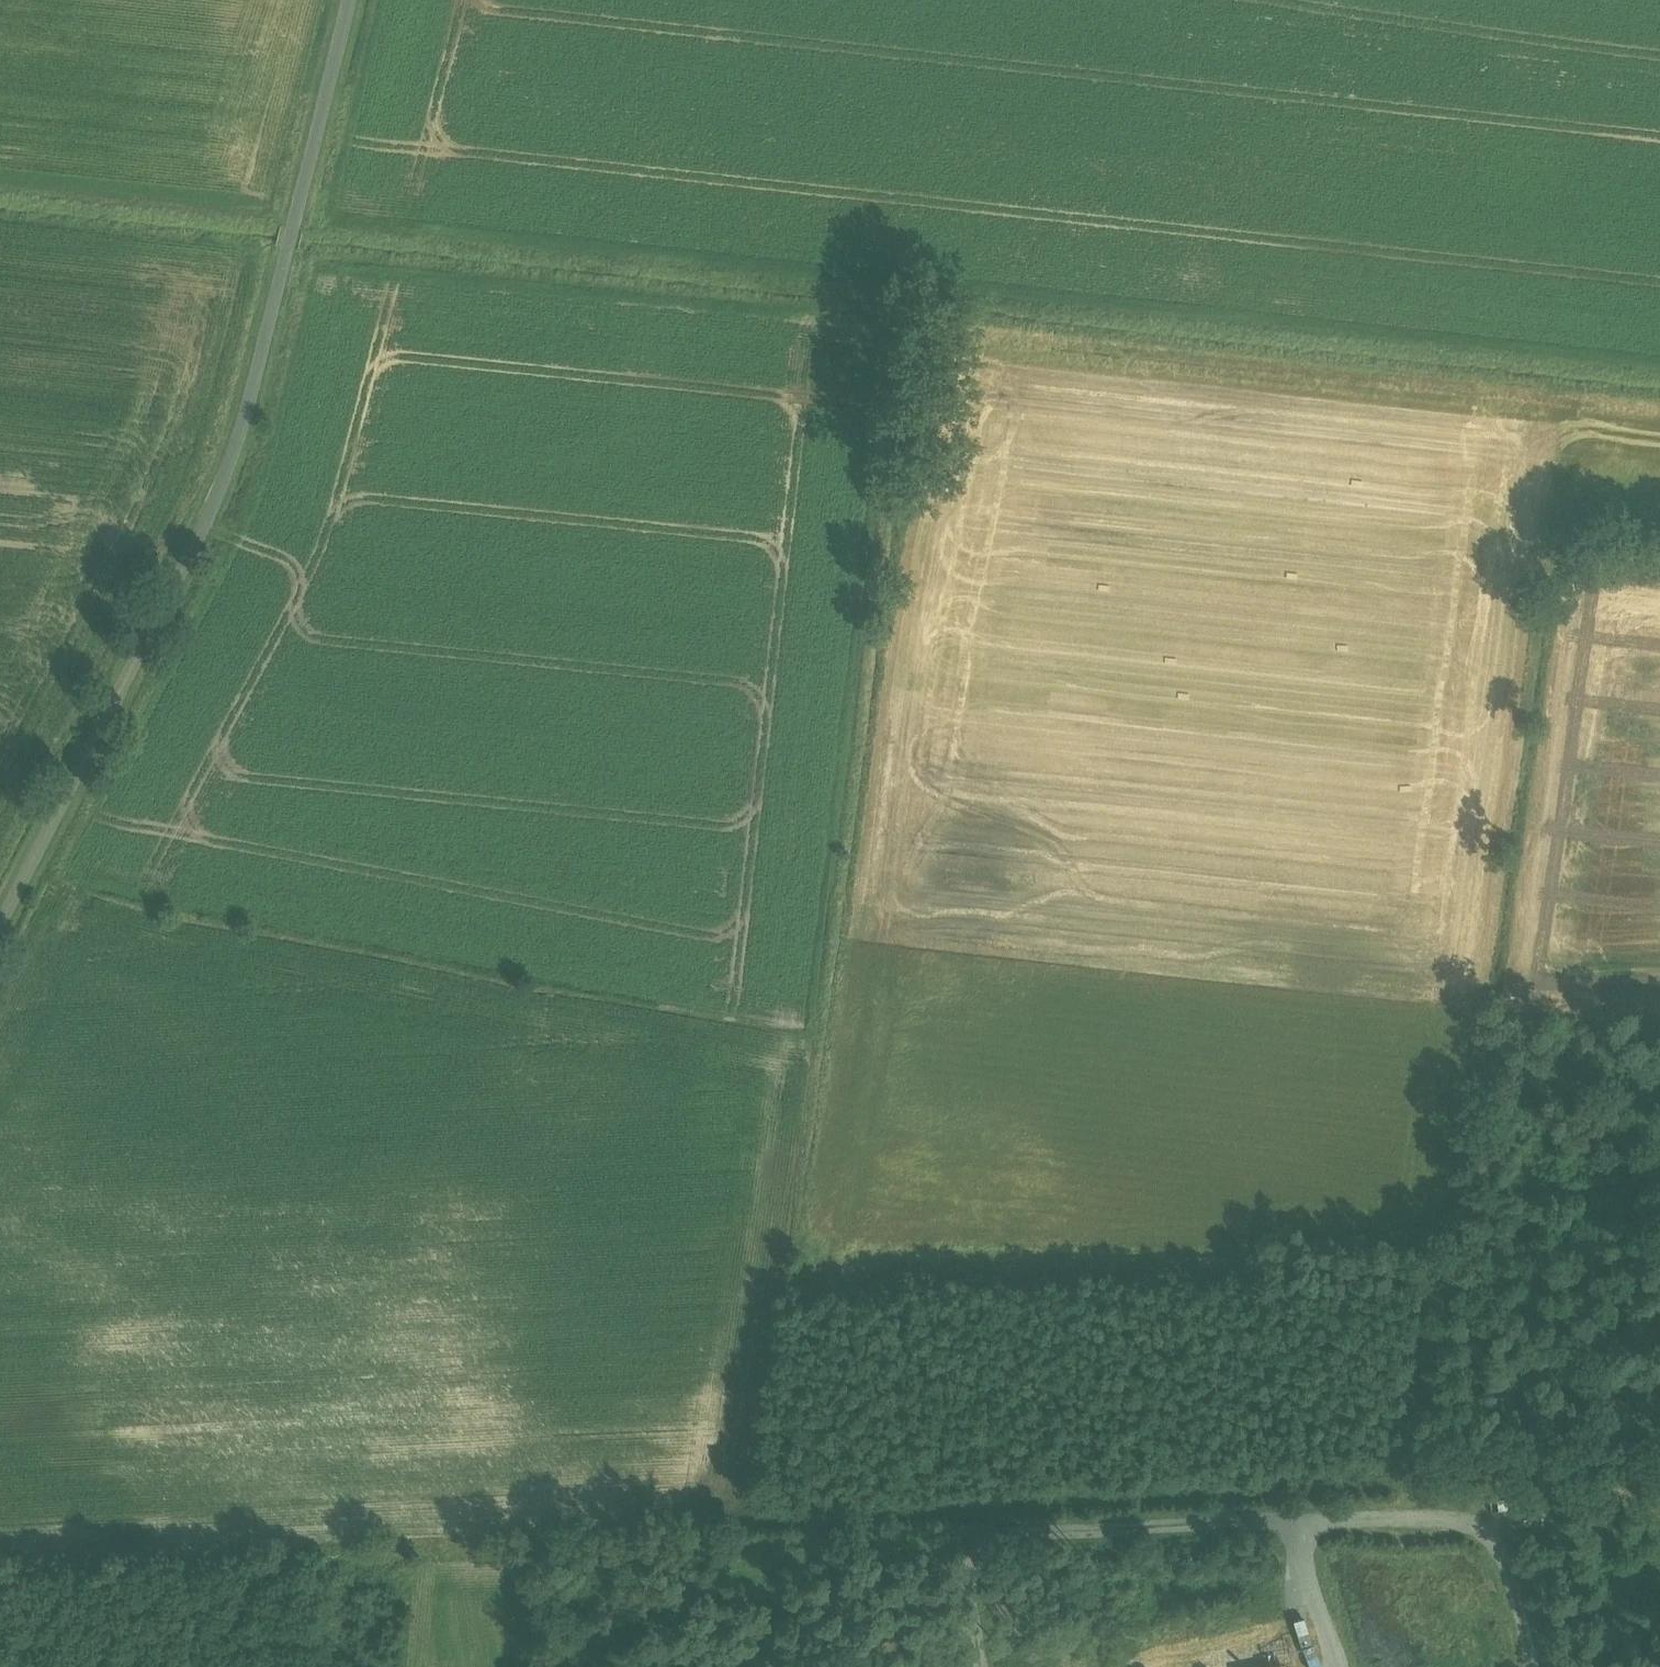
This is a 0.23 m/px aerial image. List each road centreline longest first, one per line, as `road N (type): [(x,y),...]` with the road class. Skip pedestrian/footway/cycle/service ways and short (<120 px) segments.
road 1 (unclassified): [(350,0),(242,449),(0,899)]

